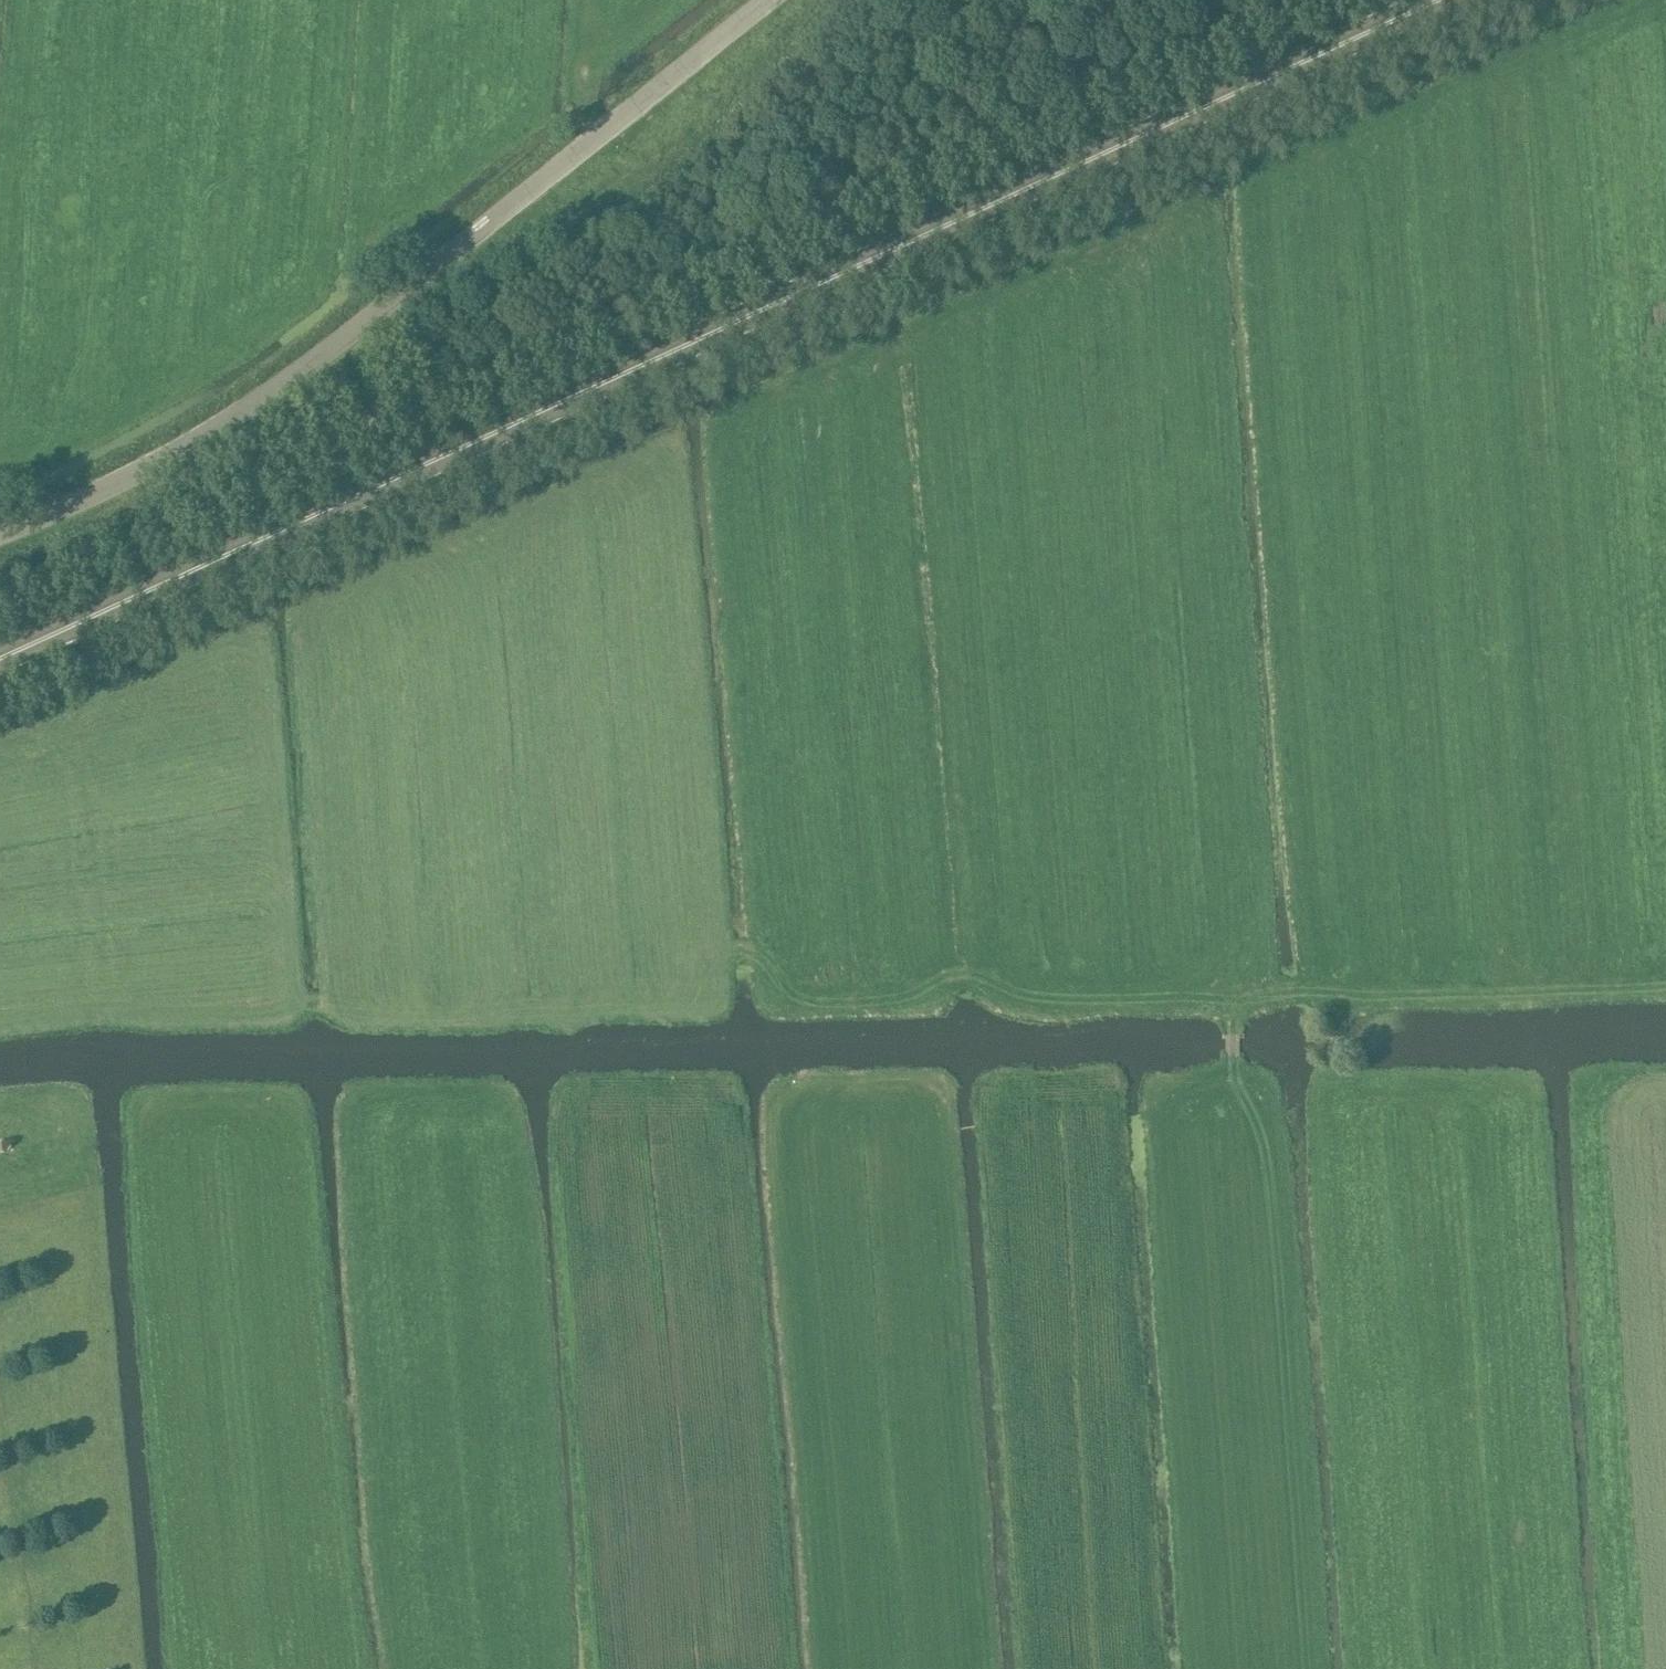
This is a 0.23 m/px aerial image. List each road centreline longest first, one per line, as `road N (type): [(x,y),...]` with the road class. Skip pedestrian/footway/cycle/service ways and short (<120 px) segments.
road 1 (track): [(1665,957),(1052,983),(985,959),(900,965),(728,939),(697,988),(75,995)]
road 2 (primary): [(1435,0),(0,658)]
road 3 (unclassified): [(0,531),(129,479),(255,404),(772,0)]
road 4 (track): [(1248,1236),(1235,974)]
road 5 (track): [(587,0),(580,84),(608,130)]

